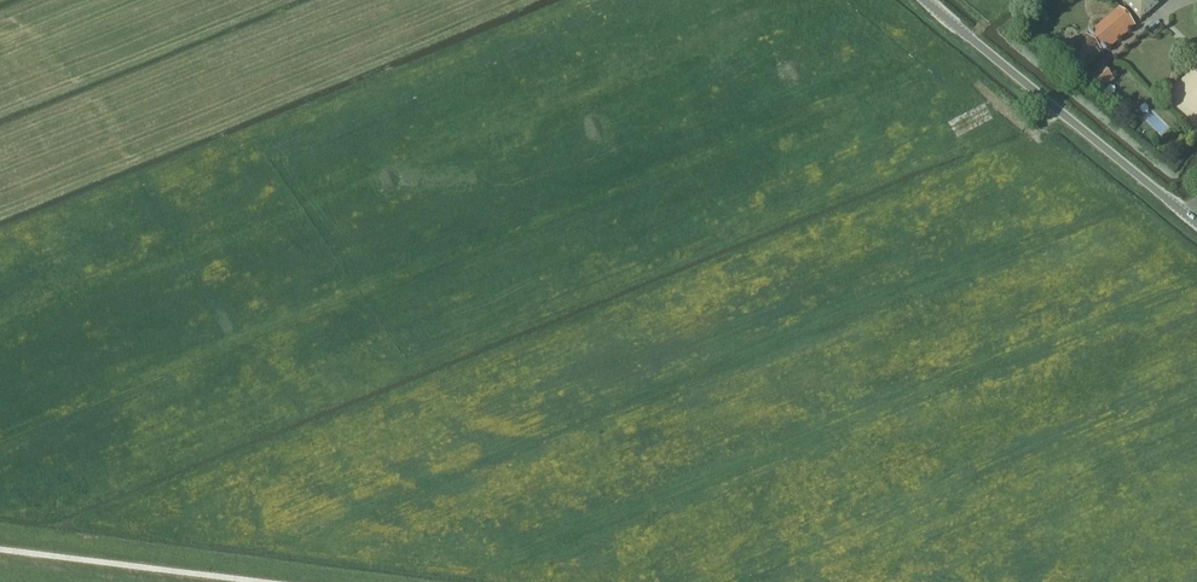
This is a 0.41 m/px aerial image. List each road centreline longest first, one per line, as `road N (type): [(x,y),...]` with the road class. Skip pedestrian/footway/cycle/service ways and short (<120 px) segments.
road 1 (tertiary): [(1196,219),(926,0)]

